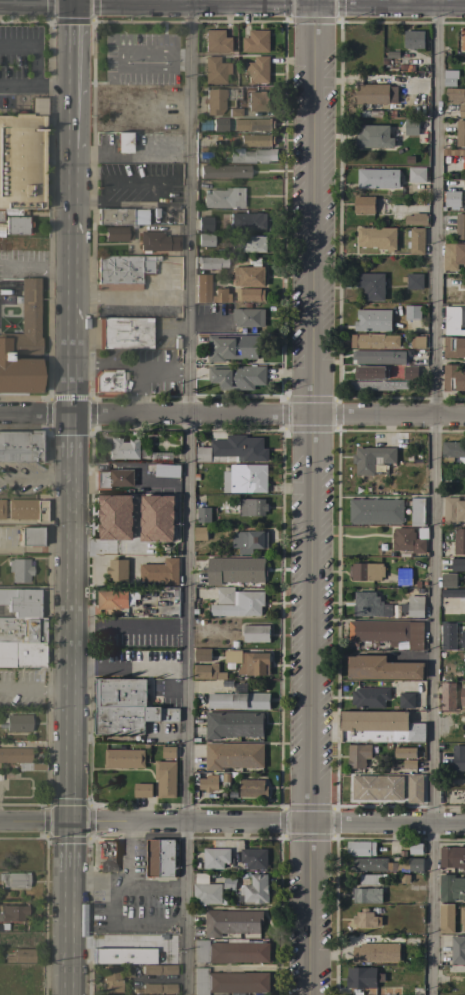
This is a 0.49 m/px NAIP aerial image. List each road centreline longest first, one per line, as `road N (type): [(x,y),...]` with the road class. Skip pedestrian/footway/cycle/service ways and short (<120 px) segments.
road 1 (residential): [(308,994),(311,0)]
road 2 (primary): [(69,994),(73,414)]
road 3 (residential): [(70,822),(464,825)]
road 4 (residential): [(71,4),(464,7)]
road 5 (residential): [(73,414),(464,415)]
road 6 (primary): [(73,414),(72,149)]
road 7 (primary): [(72,149),(71,4)]

